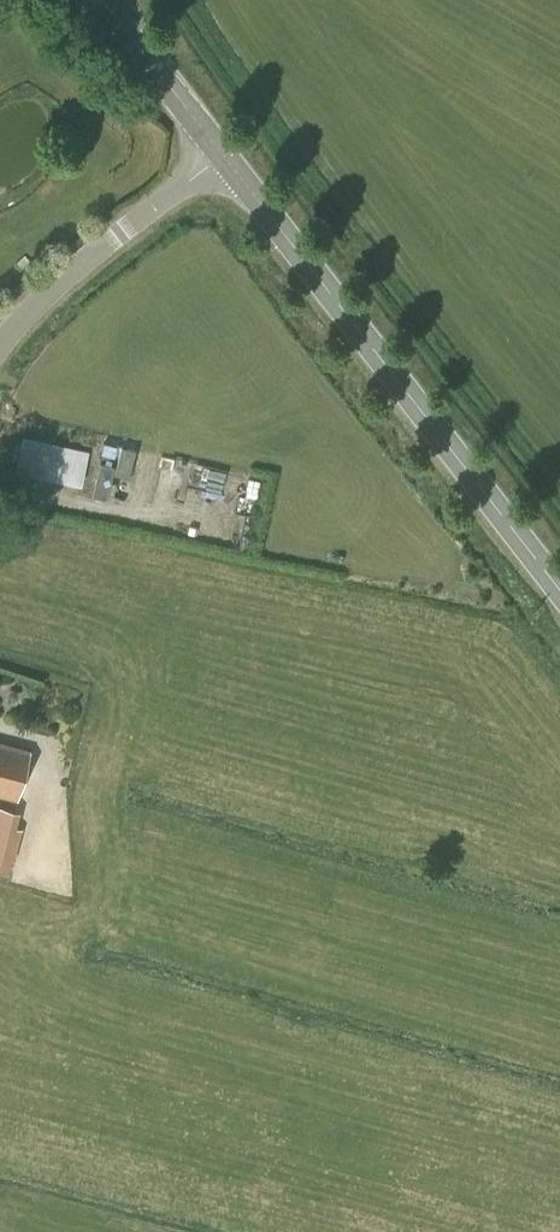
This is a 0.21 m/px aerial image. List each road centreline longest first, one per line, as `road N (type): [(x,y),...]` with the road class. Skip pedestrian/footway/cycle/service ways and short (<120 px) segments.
road 1 (tertiary): [(559,589),(222,154)]
road 2 (unclassified): [(0,345),(73,272),(222,154)]
road 3 (tertiary): [(222,154),(104,0)]

